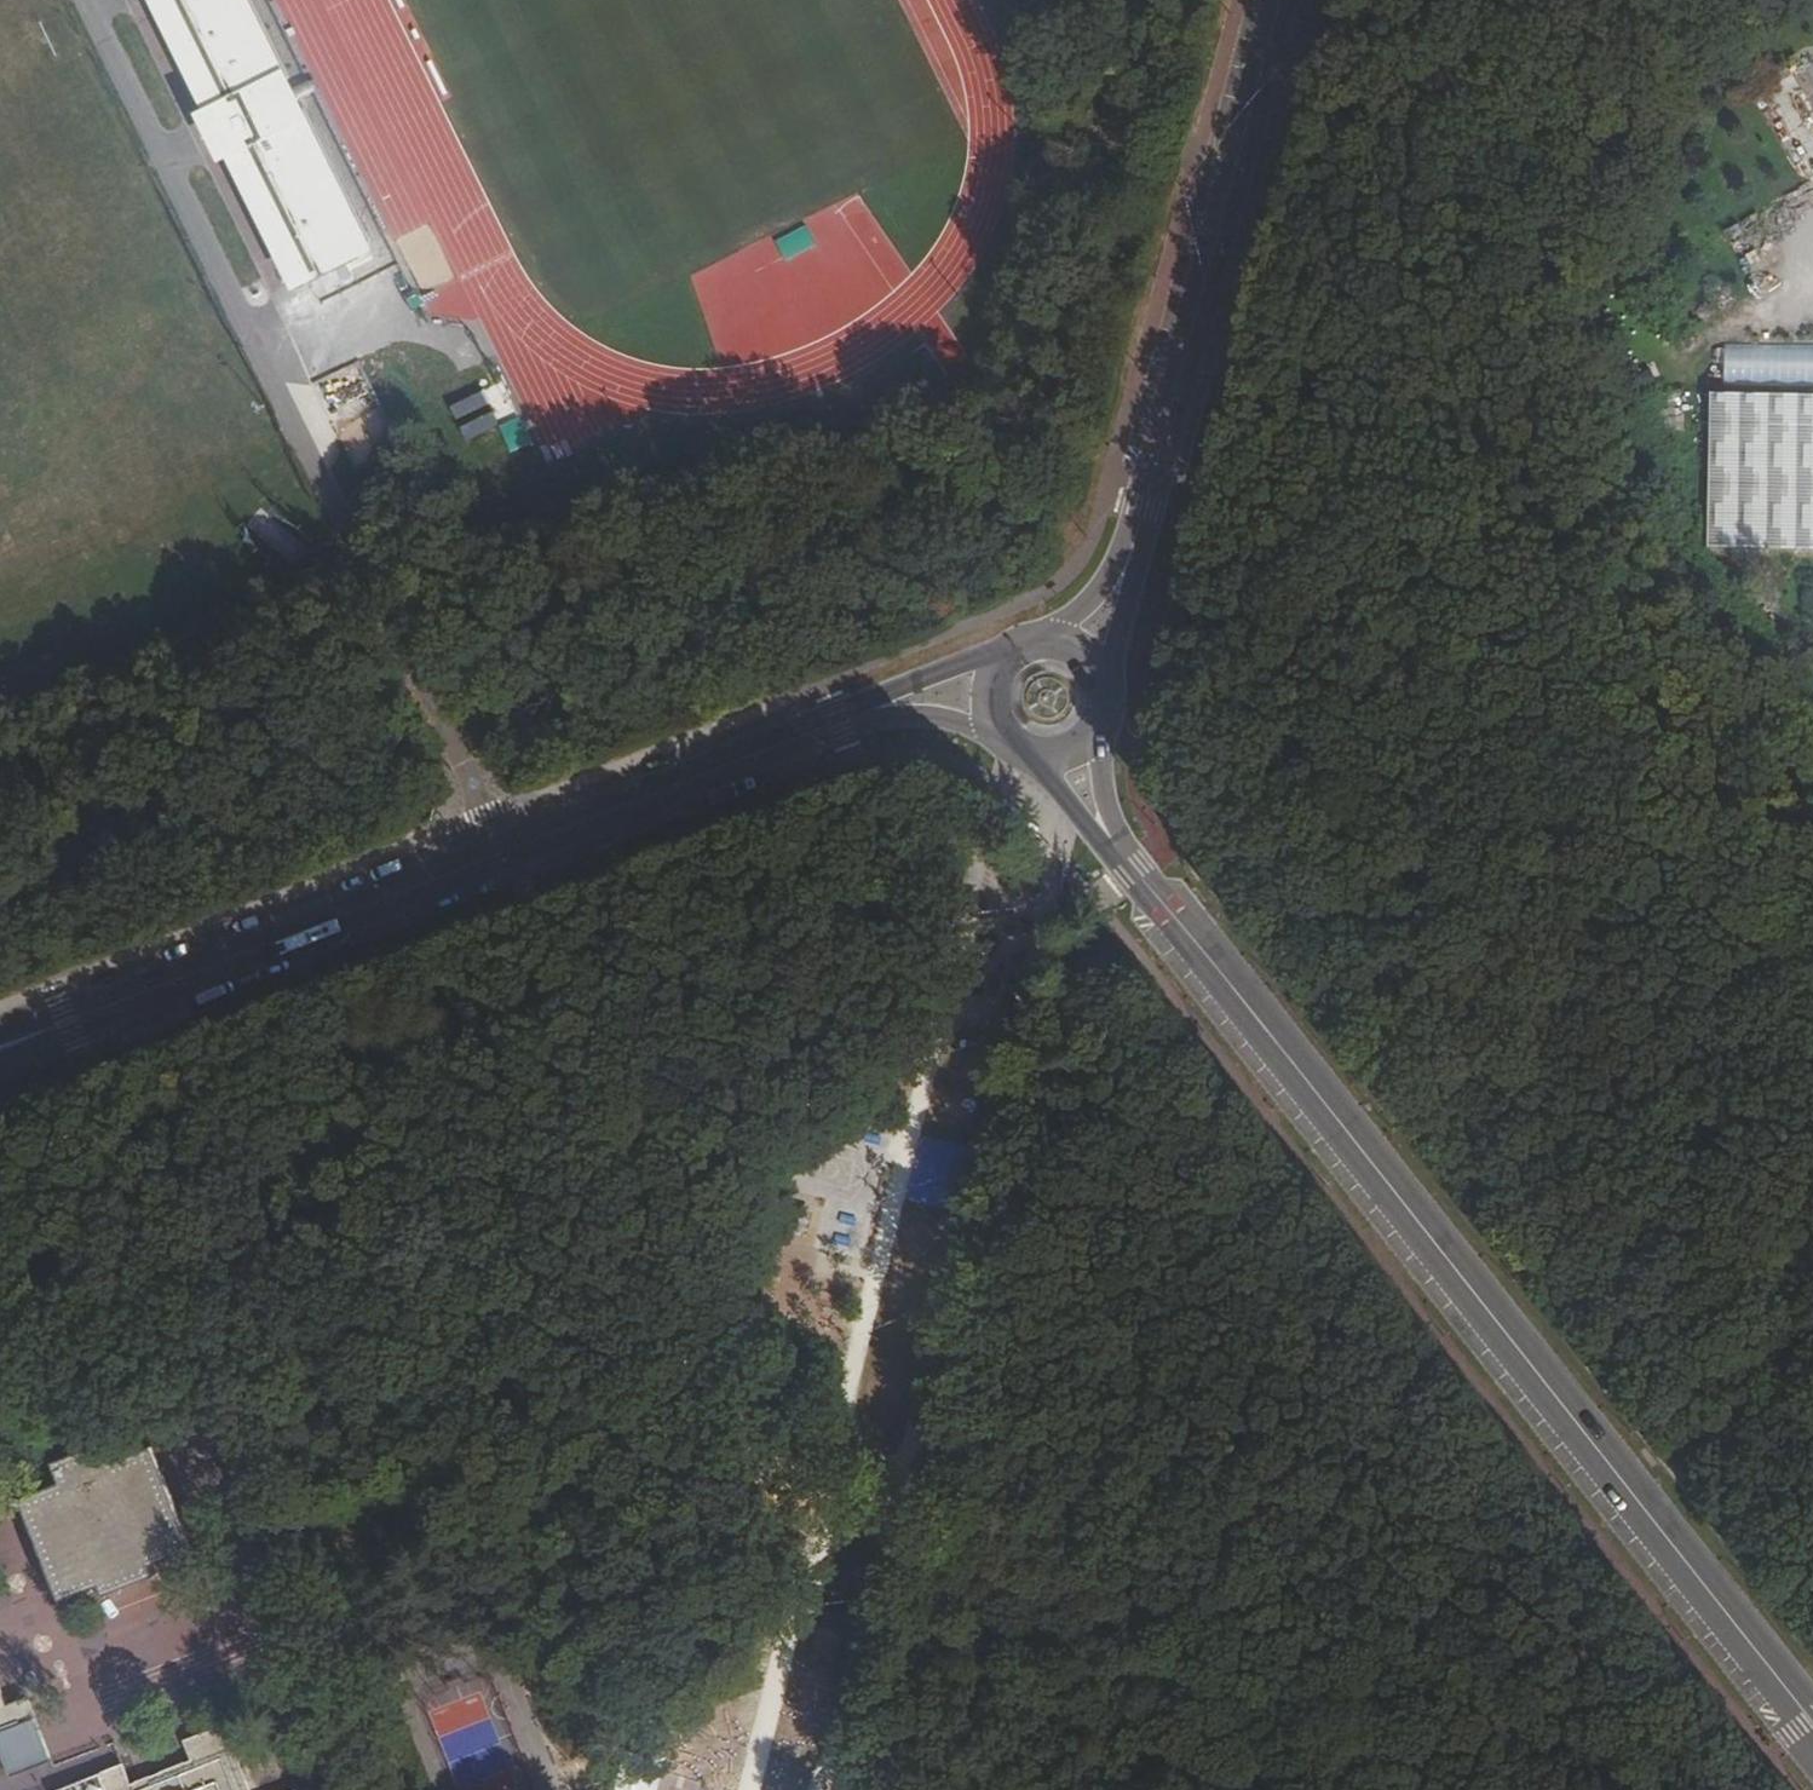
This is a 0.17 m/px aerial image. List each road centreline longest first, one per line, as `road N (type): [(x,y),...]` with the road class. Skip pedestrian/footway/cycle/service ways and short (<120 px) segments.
road 1 (tertiary): [(1812,1724),(1133,870)]
road 2 (unclassified): [(0,1049),(805,735)]
road 3 (tertiary): [(1144,506),(1281,0)]
road 4 (unclassified): [(1009,654),(836,713),(805,735)]
road 5 (unclassified): [(805,735),(894,718),(996,726)]
road 6 (tertiary): [(1101,687),(1133,584),(1144,506)]
road 7 (tertiary): [(1144,506),(1097,592),(1038,642)]
road 8 (tertiary): [(1020,749),(1133,870)]
road 9 (tertiary): [(1133,870),(1107,804),(1101,712)]

